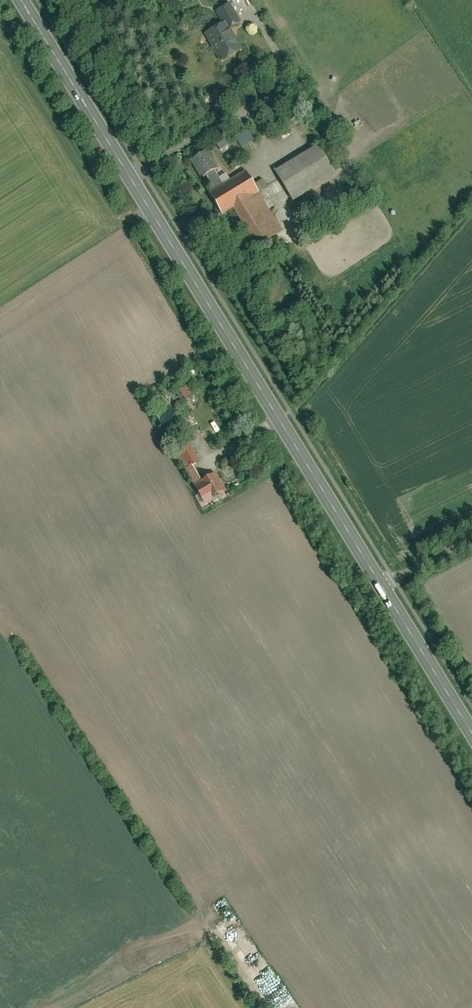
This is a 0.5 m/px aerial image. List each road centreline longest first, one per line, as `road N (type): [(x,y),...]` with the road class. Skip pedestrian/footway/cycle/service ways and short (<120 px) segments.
road 1 (primary): [(20,0),(381,586)]
road 2 (primary): [(381,586),(471,736)]

